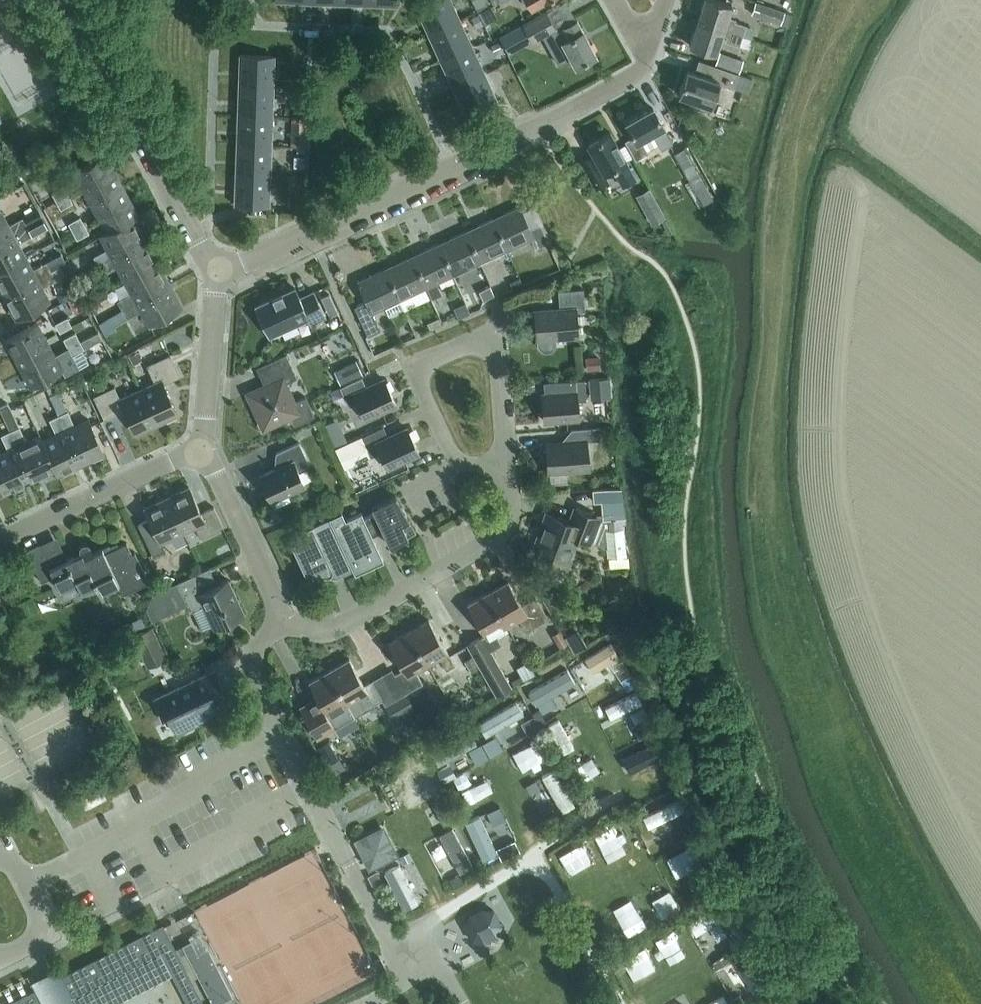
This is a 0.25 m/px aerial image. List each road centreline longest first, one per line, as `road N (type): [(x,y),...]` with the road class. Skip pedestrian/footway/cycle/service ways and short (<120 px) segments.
road 1 (residential): [(218,281),(632,80),(650,60)]
road 2 (residential): [(218,281),(64,0)]
road 3 (residential): [(509,469),(513,510),(495,538),(332,631),(287,625)]
road 4 (residential): [(284,735),(202,777),(111,843),(24,884)]
road 5 (residential): [(0,539),(203,452)]
road 6 (residential): [(509,469),(489,340),(481,336),(410,363)]
road 7 (residential): [(287,625),(203,452)]
road 8 (residential): [(203,452),(218,281)]
road 9 (residential): [(410,363),(452,456),(509,469)]
road 10 (unclassified): [(349,863),(284,735)]
road 11 (unclassified): [(284,735),(251,659),(287,625)]

